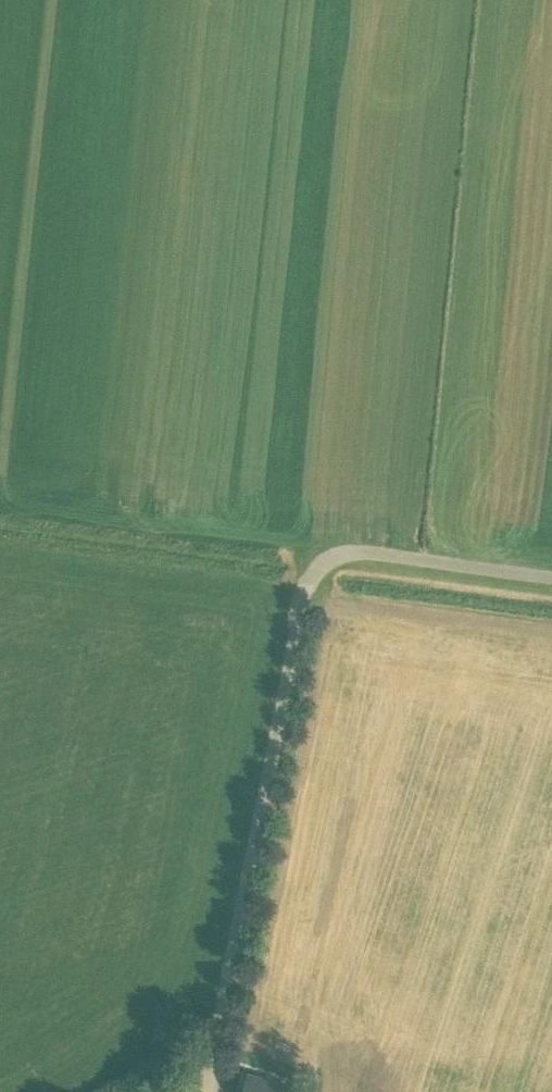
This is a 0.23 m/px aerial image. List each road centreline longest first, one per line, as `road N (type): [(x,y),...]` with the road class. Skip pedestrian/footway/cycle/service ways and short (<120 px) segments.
road 1 (unclassified): [(215,1026),(299,615),(319,562),(351,550),(551,577)]

